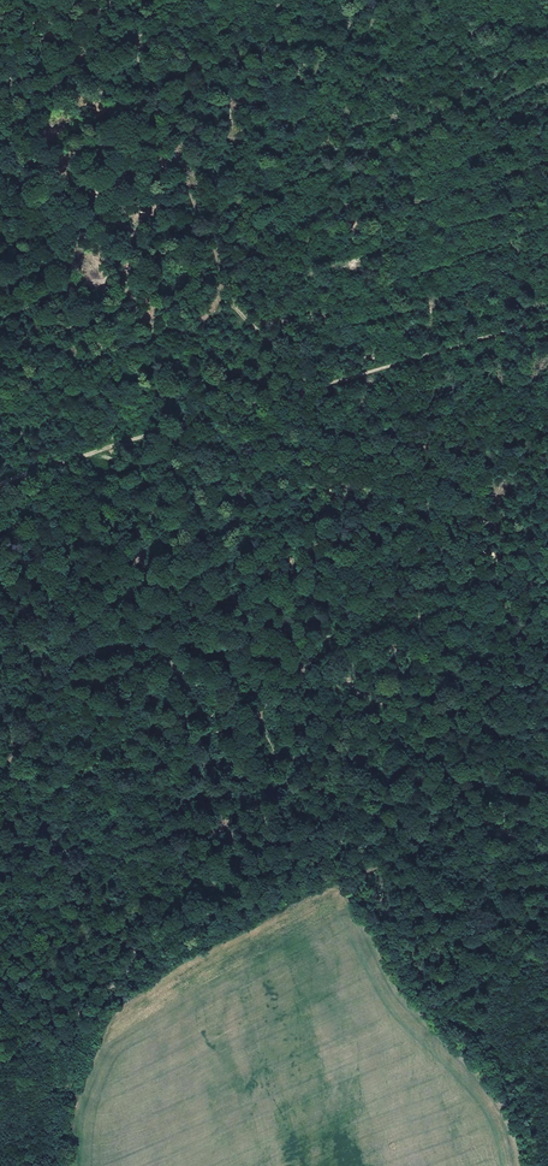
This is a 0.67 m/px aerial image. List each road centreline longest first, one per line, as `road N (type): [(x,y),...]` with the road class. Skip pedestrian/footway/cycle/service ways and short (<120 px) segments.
road 1 (track): [(0,1064),(190,910),(225,900),(258,848),(307,830),(341,838),(367,871),(417,960),(423,991),(433,999),(467,983),(477,988),(481,1032),(530,1111),(542,1165)]
road 2 (track): [(326,384),(156,239),(0,192)]
road 3 (track): [(326,384),(97,451),(0,489)]
road 4 (track): [(116,0),(227,293)]
road 5 (track): [(326,384),(431,494),(494,522),(547,567)]
road 6 (track): [(547,319),(326,384)]

